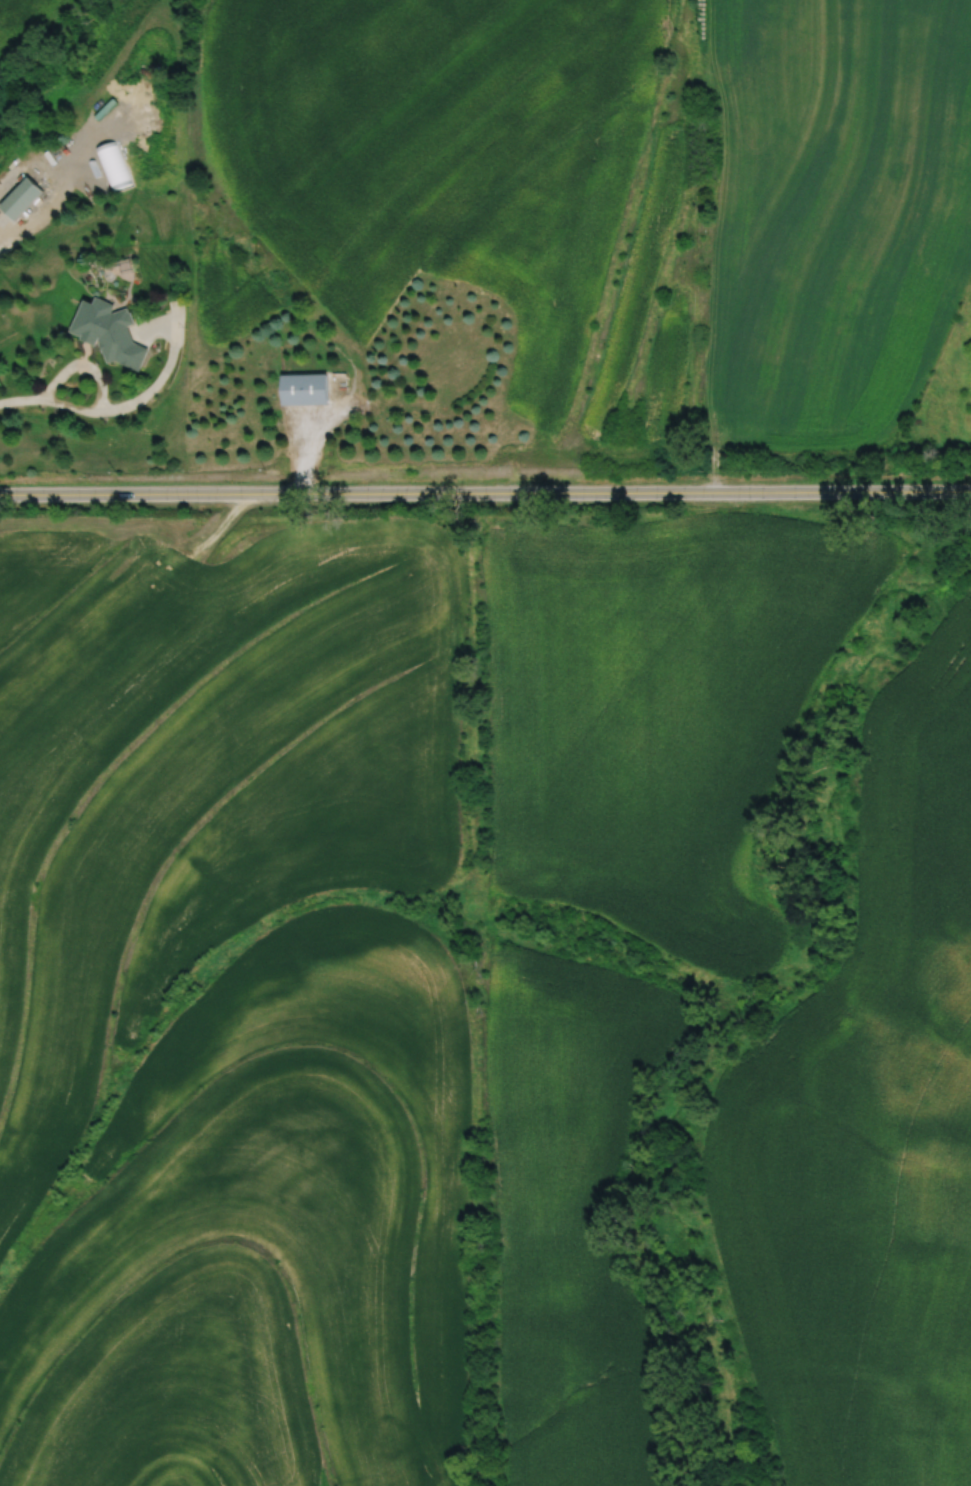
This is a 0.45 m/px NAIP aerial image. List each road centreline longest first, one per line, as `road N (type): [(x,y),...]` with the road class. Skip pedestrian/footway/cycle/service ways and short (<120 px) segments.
road 1 (tertiary): [(0,493),(970,489)]

